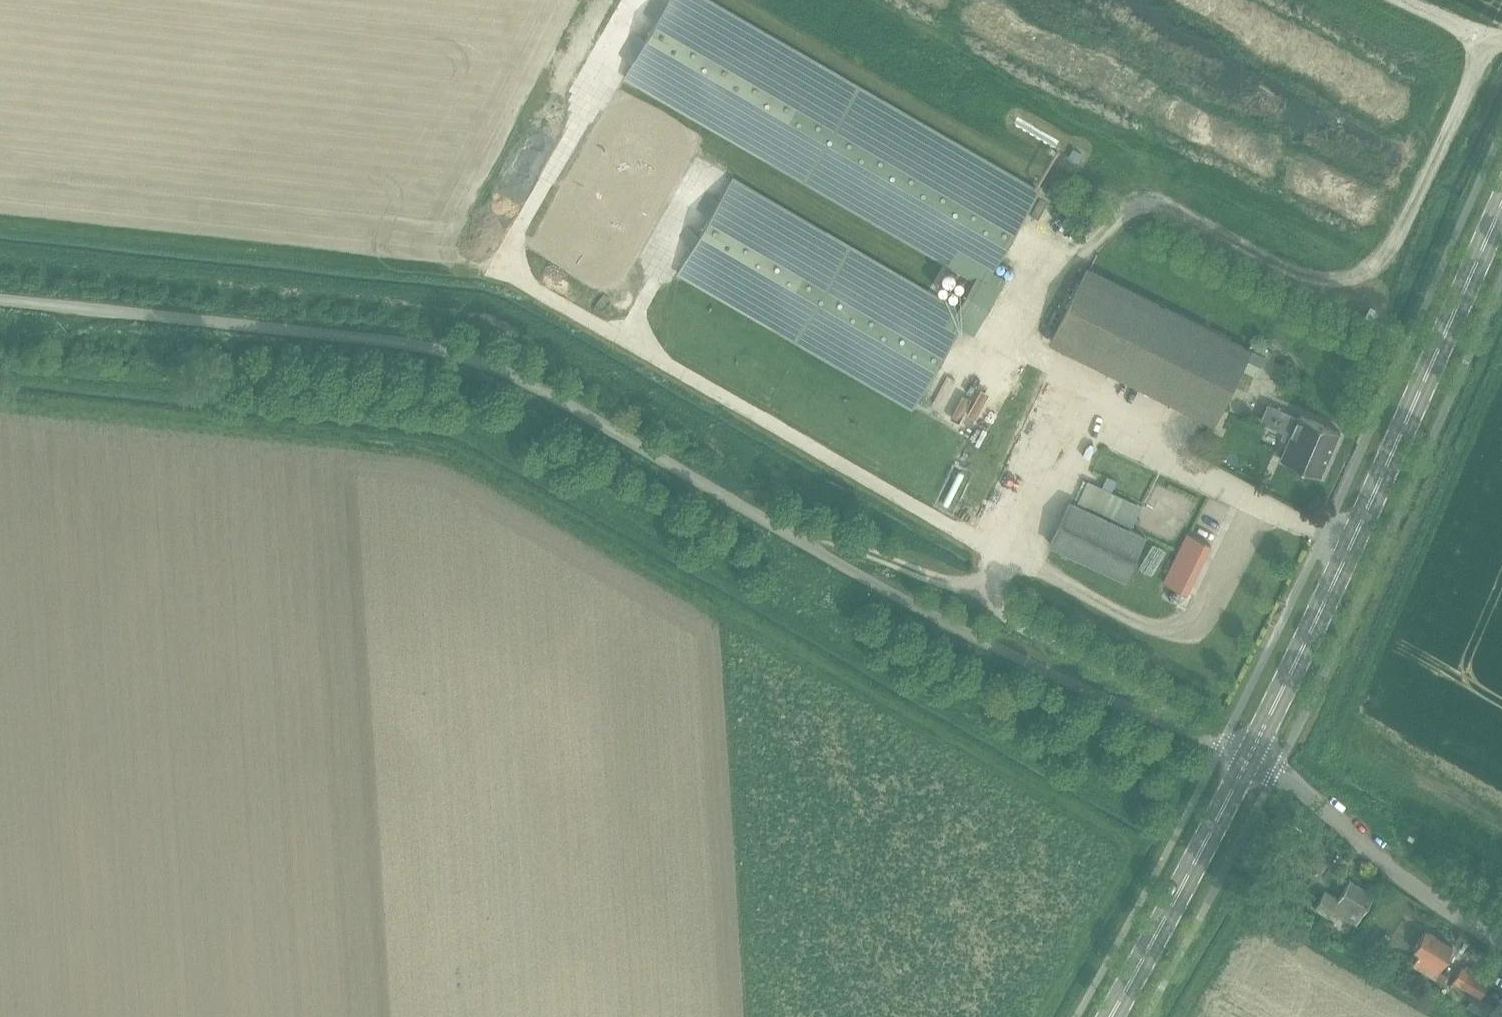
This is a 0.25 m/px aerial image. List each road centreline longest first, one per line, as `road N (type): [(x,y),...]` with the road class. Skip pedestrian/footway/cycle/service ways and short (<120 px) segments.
road 1 (unclassified): [(1252,755),(1109,699),(940,619),(505,372),(406,345),(0,300)]
road 2 (track): [(1078,416),(1060,368),(1024,348),(1069,258),(1128,209),(1161,205),(1312,278),(1350,280),(1377,265),(1435,166),(1484,46),(1472,25),(1421,0)]
road 3 (secondary): [(1252,755),(1501,201)]
road 4 (unclassified): [(1501,941),(1392,865),(1281,766),(1252,755)]
road 5 (secondary): [(1111,1016),(1252,755)]

